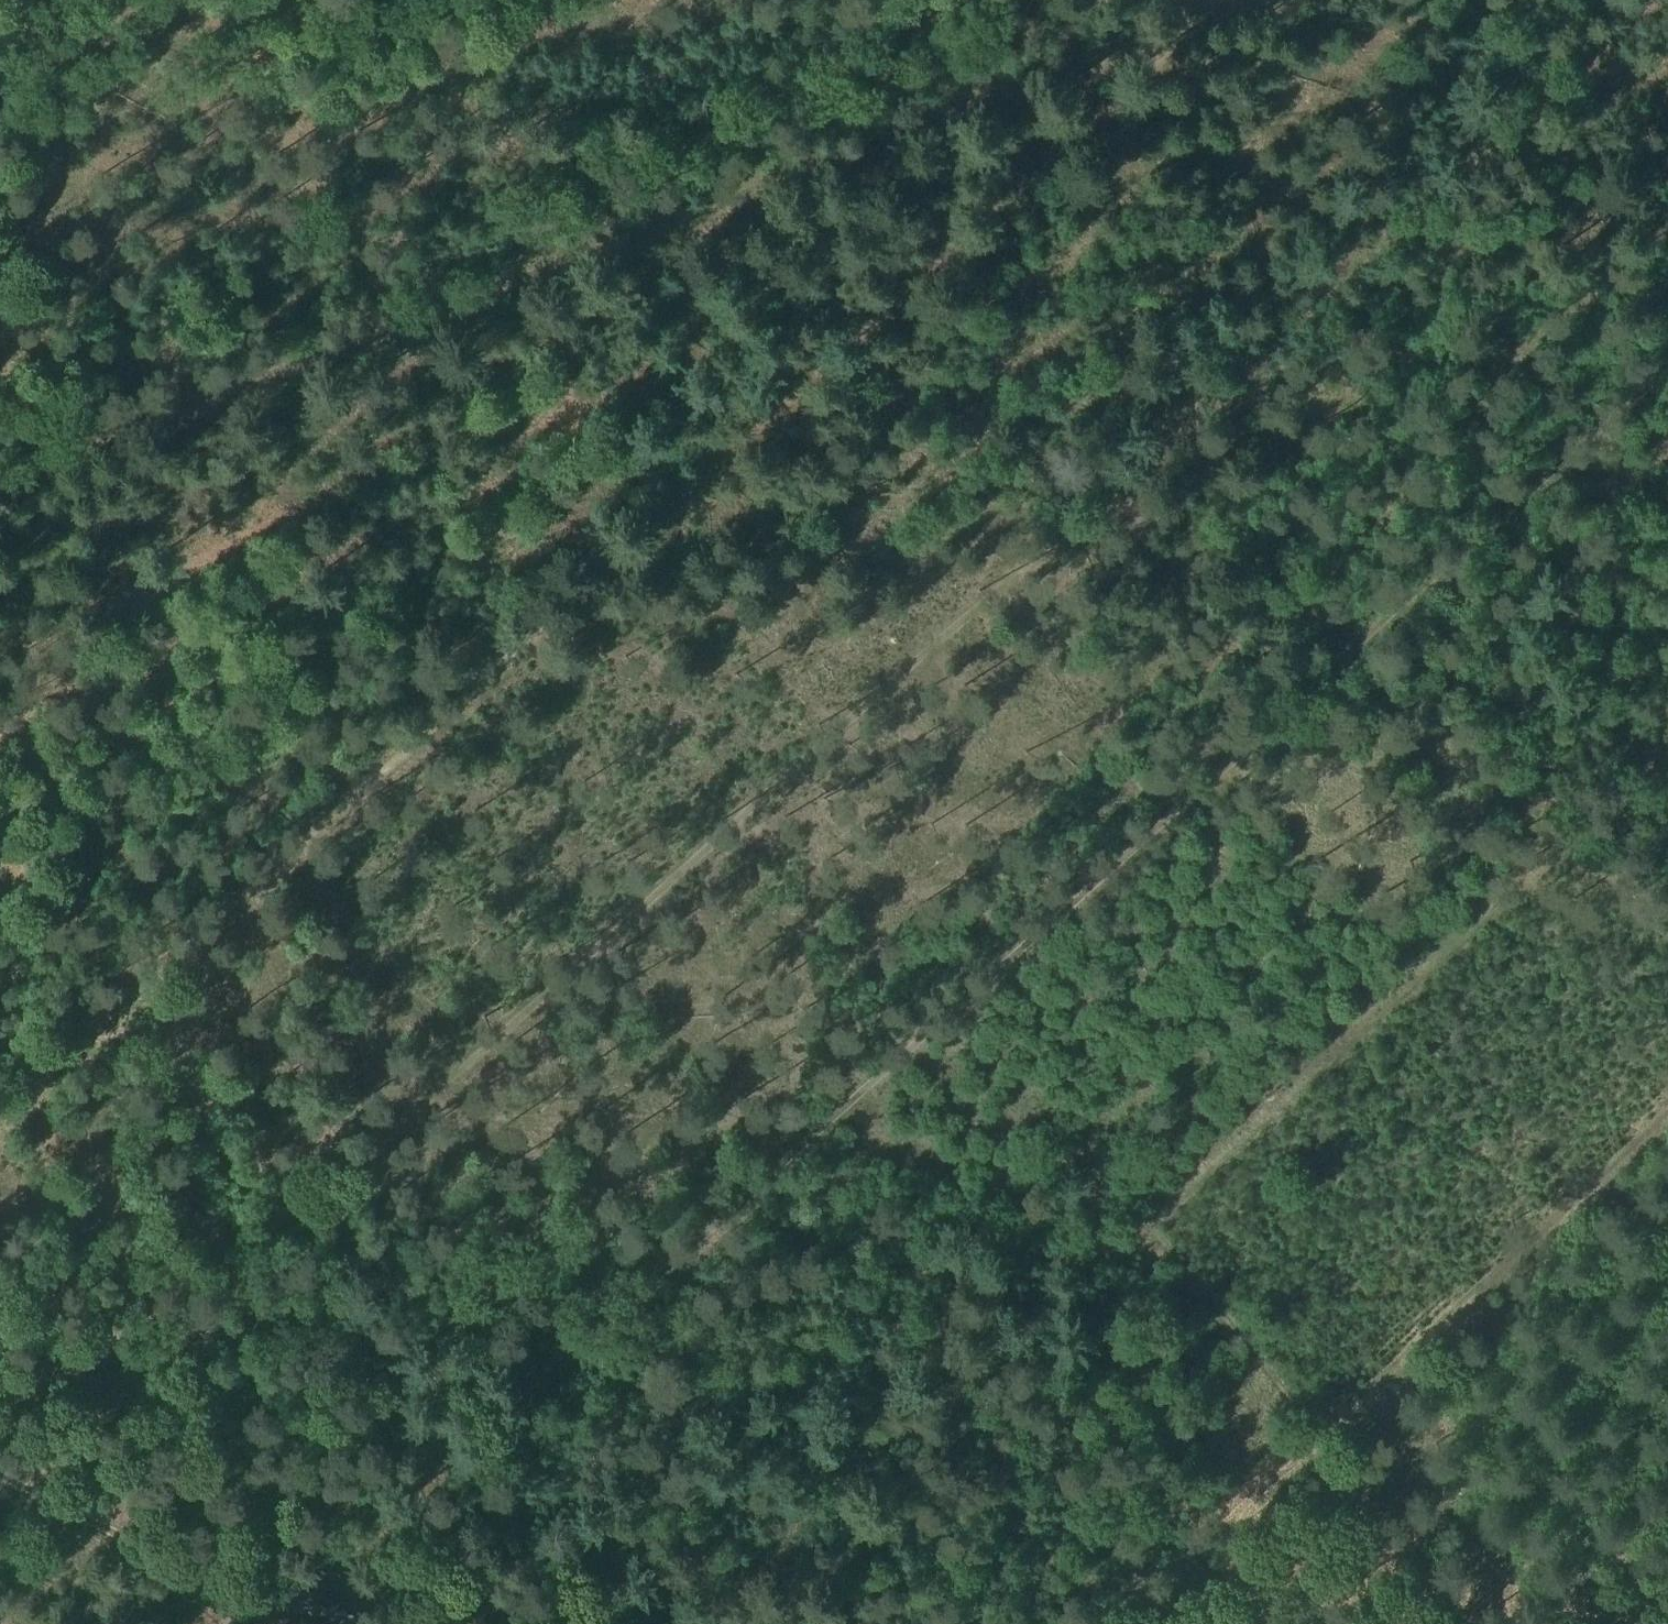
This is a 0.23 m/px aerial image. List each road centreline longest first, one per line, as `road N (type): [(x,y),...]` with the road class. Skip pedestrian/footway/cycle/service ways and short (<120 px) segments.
road 1 (track): [(10,1485),(886,702),(1650,0)]
road 2 (track): [(1667,373),(294,1623)]
road 3 (track): [(0,1120),(1004,201),(1182,27)]
road 4 (track): [(0,493),(1251,0)]
road 5 (track): [(1667,769),(731,1623)]
road 6 (track): [(1667,1145),(1141,1623)]
road 7 (track): [(0,1480),(319,1623)]
road 8 (track): [(1667,1507),(1537,1623)]
road 9 (track): [(65,0),(0,144)]

